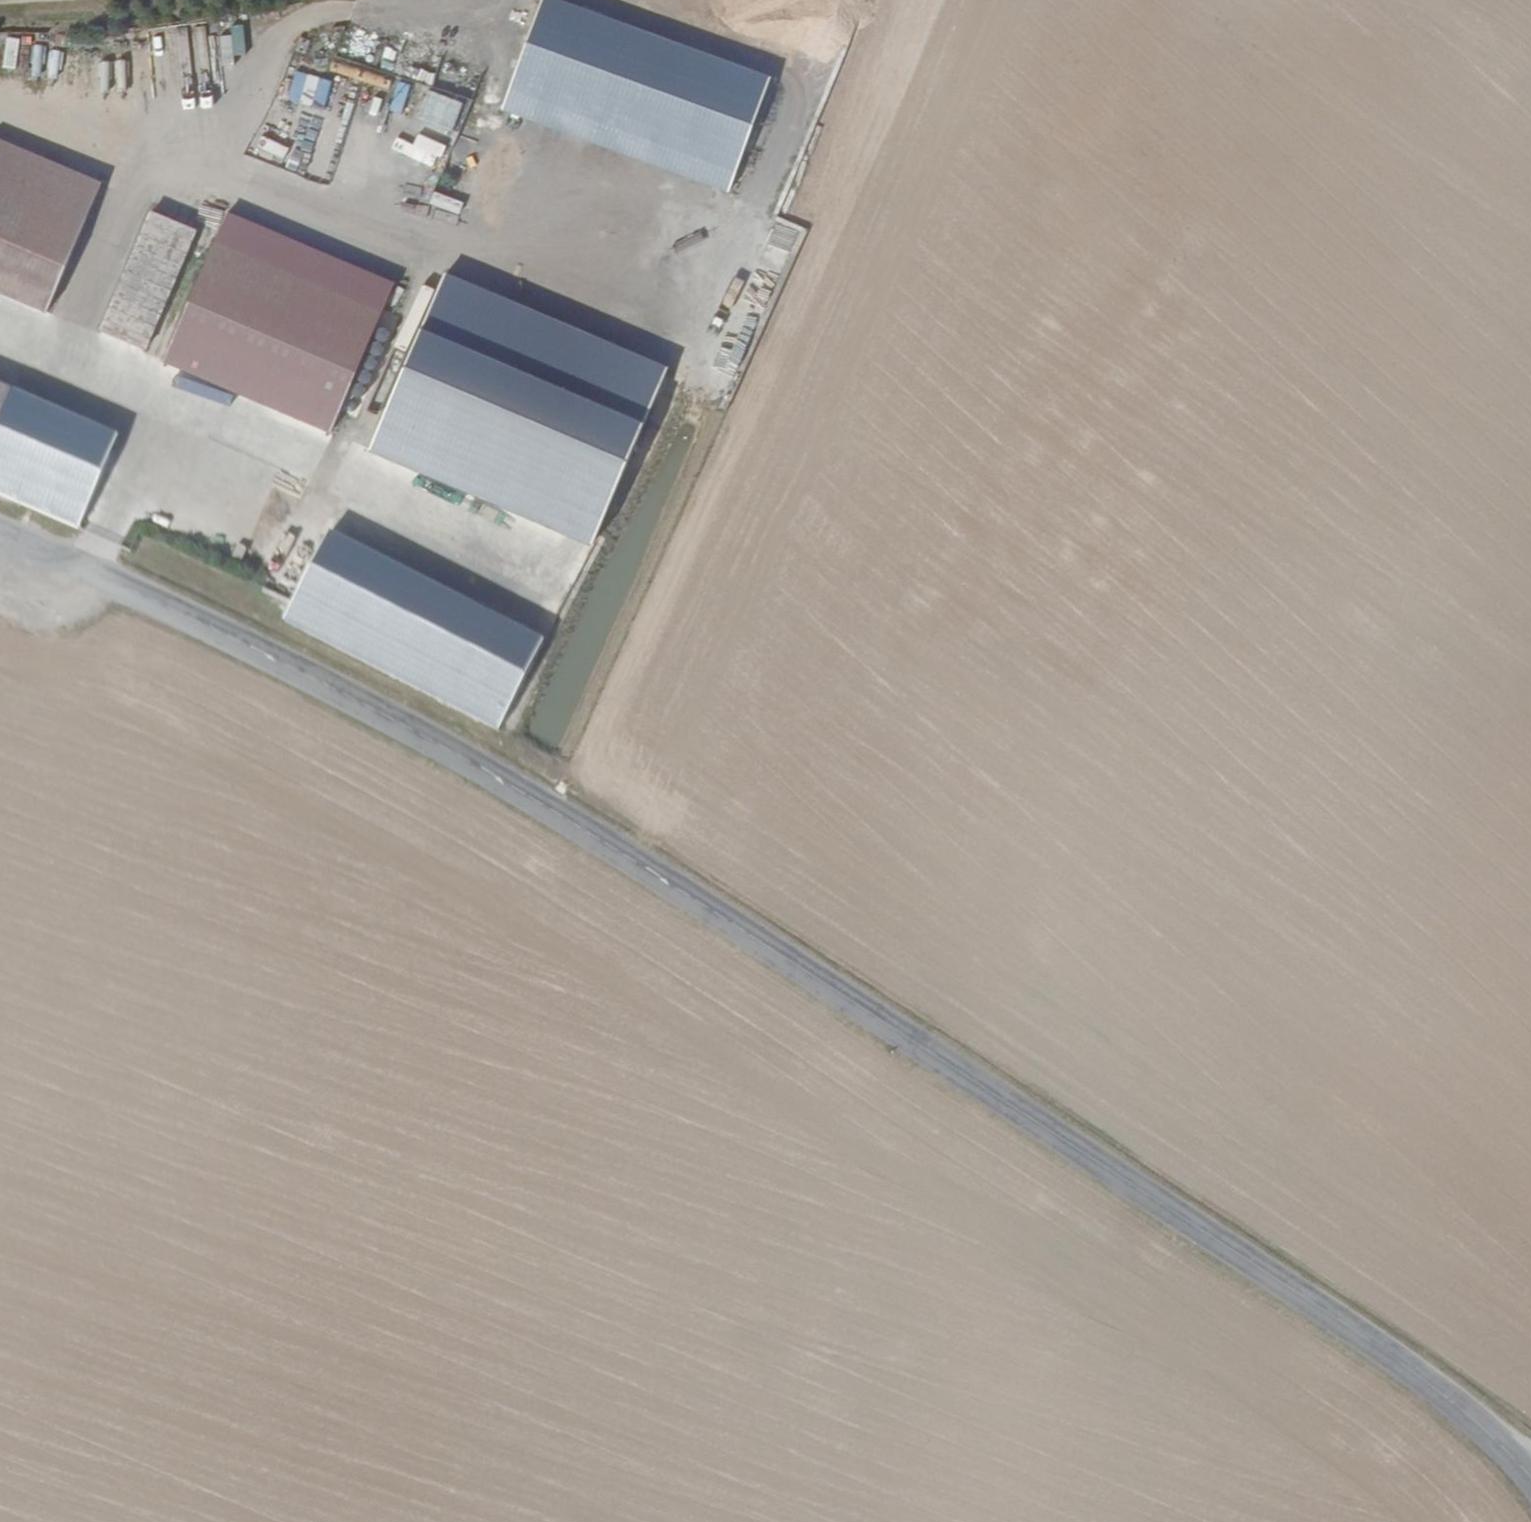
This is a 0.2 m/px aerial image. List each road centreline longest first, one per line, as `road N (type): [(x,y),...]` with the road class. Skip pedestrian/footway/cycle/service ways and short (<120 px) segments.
road 1 (tertiary): [(0,535),(414,734),(625,858),(1397,1359),(1530,1473)]

